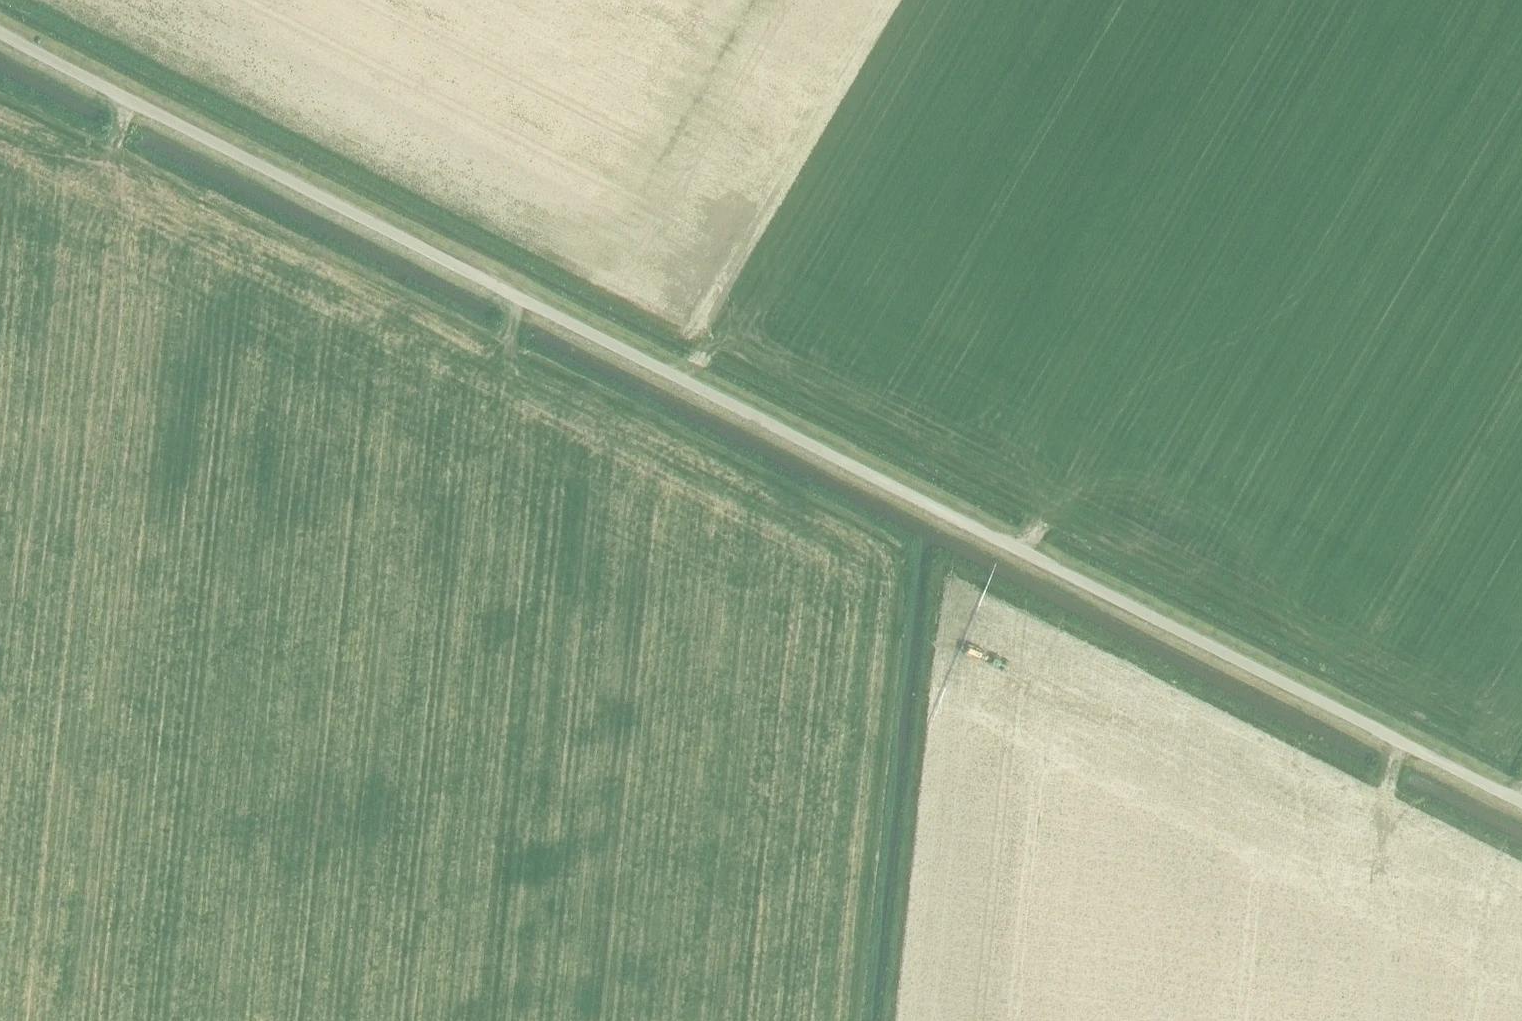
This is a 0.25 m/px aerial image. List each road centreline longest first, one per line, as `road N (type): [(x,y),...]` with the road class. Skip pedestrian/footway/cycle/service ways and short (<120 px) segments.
road 1 (unclassified): [(1521,801),(0,31)]

